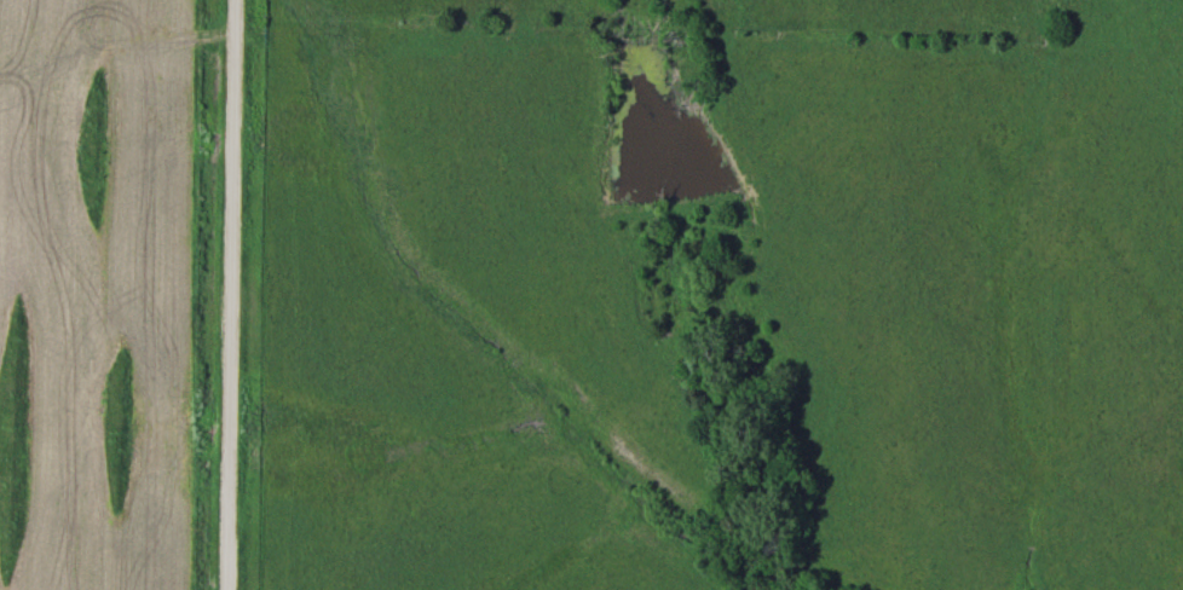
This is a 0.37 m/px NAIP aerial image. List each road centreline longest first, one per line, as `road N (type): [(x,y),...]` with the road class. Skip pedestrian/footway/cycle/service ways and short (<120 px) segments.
road 1 (residential): [(237,0),(230,589)]

